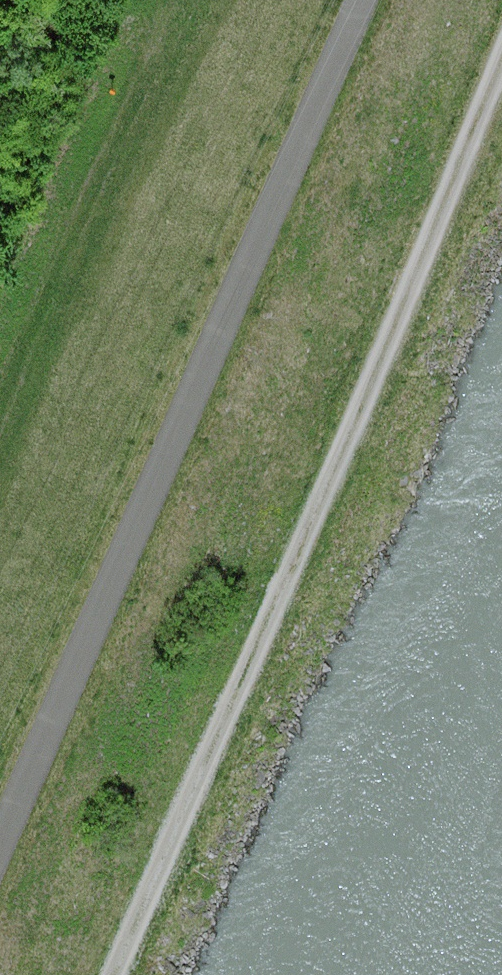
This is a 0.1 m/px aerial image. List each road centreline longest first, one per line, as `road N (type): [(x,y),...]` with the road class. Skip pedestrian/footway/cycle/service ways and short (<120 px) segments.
road 1 (track): [(501,44),(110,974)]
road 2 (track): [(350,0),(0,826)]

